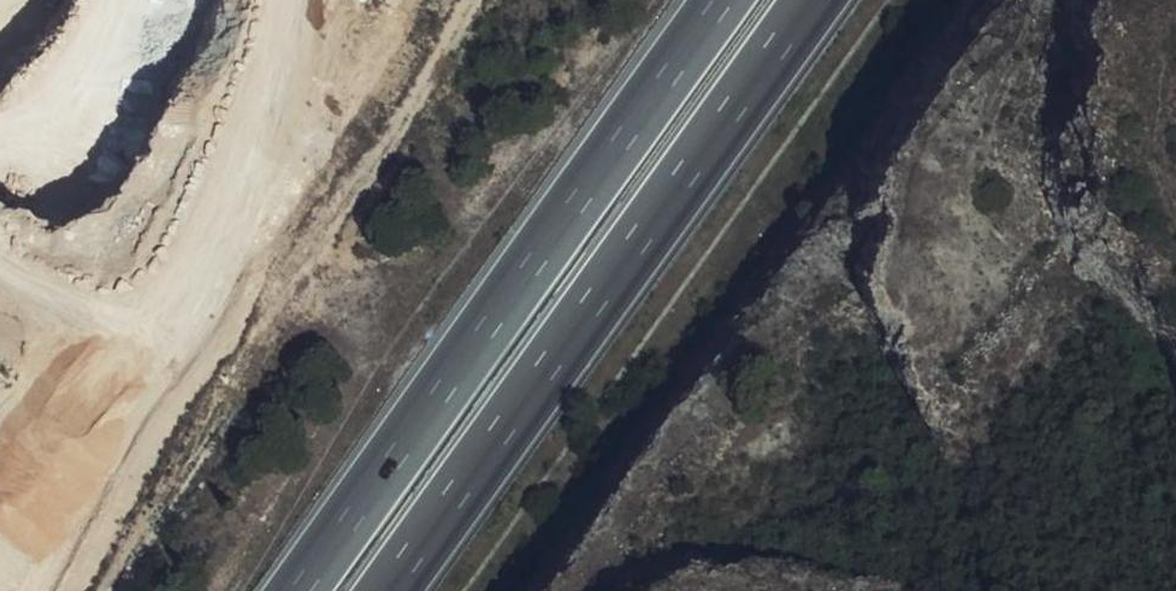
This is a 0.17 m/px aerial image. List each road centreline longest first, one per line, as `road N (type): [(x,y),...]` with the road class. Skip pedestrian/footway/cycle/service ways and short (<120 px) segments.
road 1 (motorway): [(725,0),(299,590)]
road 2 (motorway): [(387,590),(813,0)]

